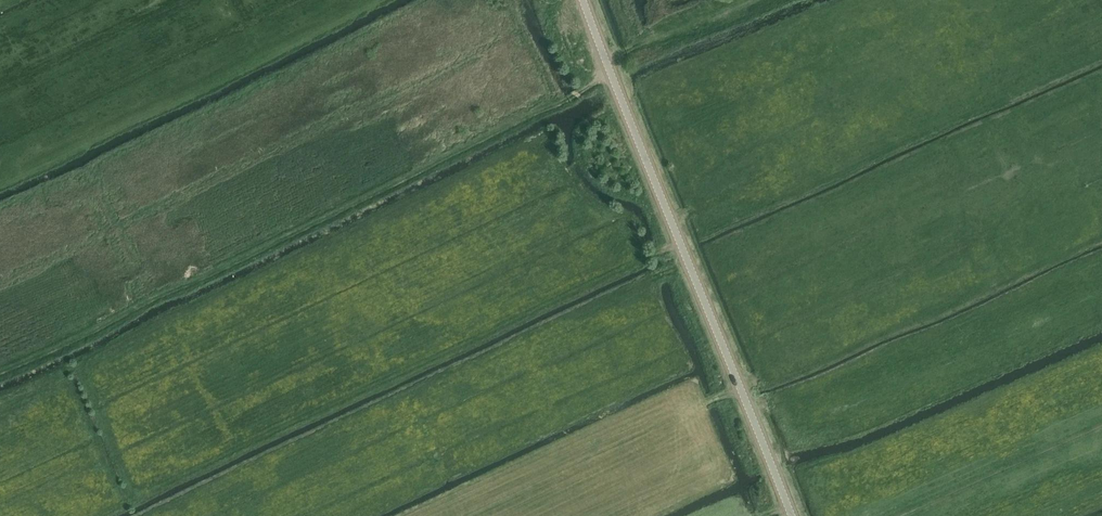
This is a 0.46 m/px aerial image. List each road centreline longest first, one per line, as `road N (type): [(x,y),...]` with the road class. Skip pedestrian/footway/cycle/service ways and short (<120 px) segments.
road 1 (track): [(0,373),(611,74)]
road 2 (track): [(107,509),(679,242)]
road 3 (tertiary): [(790,515),(584,0)]

